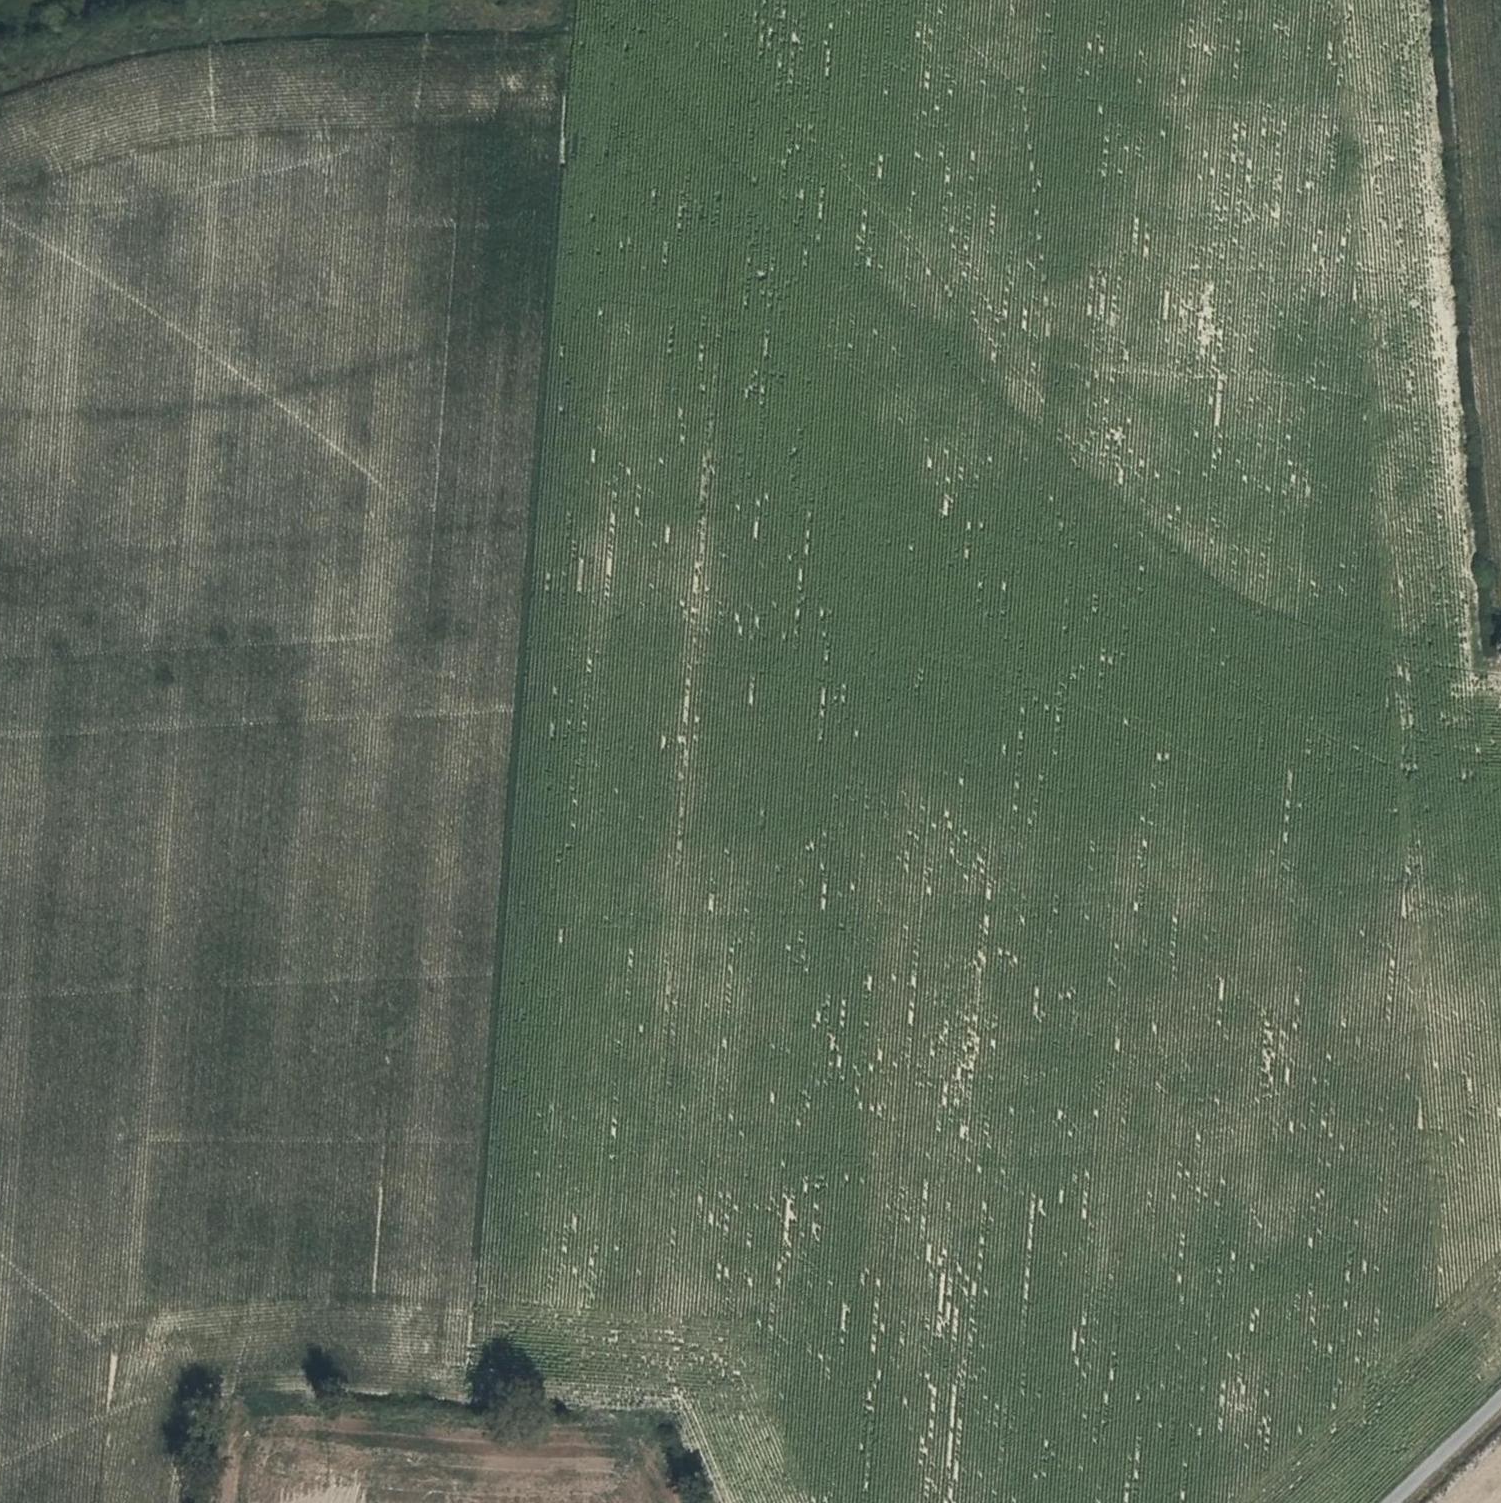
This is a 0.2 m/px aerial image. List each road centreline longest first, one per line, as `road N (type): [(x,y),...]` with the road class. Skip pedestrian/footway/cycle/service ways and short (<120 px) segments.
road 1 (unclassified): [(1500,1391),(1382,1502)]

